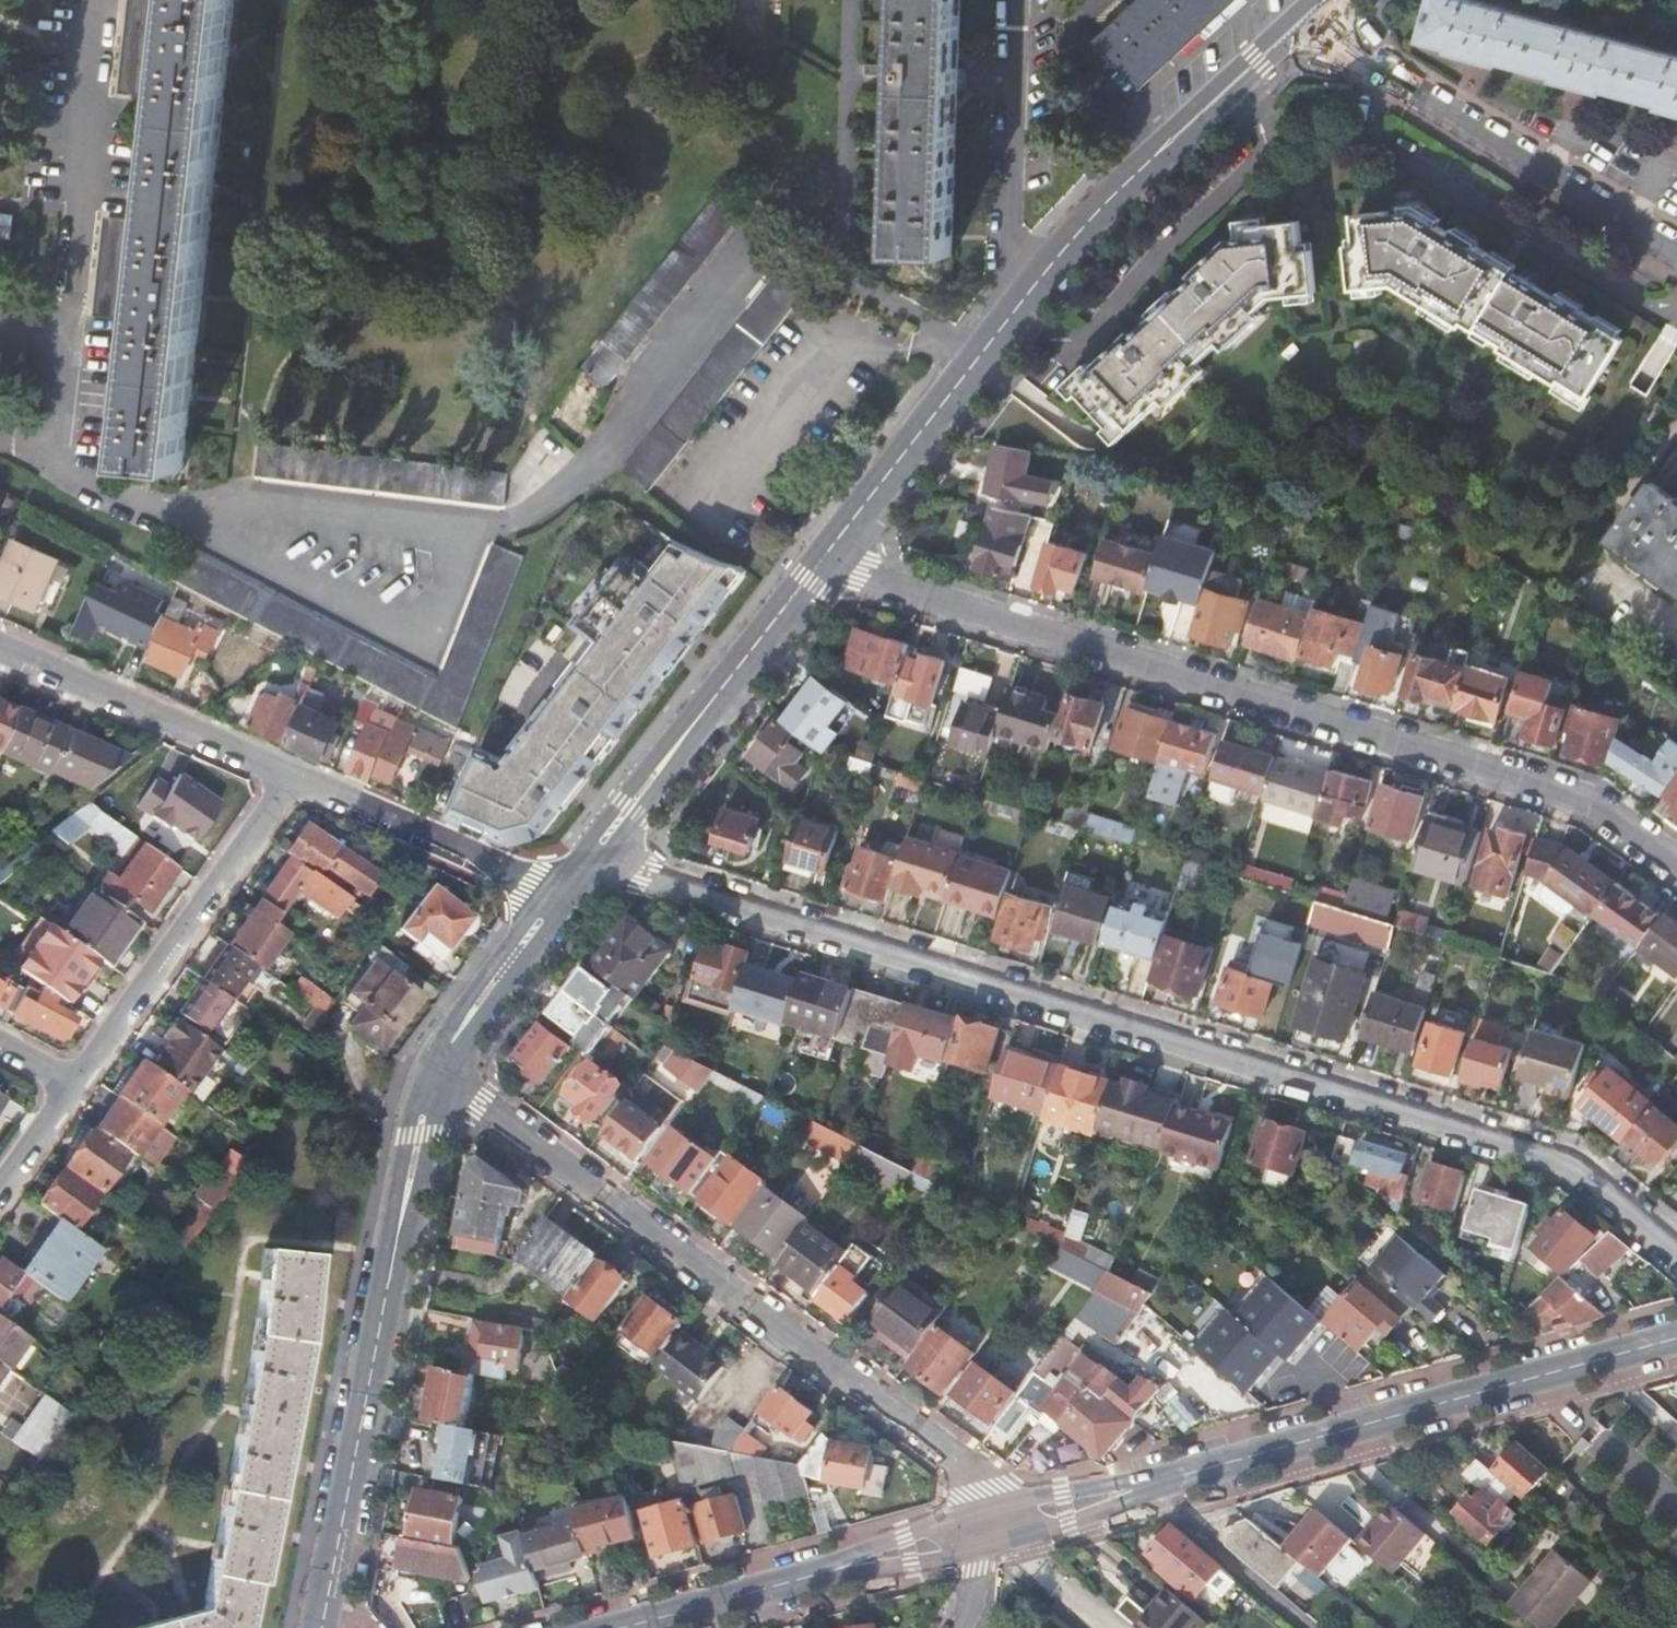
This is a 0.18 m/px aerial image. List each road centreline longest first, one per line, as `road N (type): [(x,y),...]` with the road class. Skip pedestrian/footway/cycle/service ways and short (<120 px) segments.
road 1 (residential): [(1676,1247),(1583,1165),(592,853)]
road 2 (residential): [(822,563),(1596,802),(1676,863)]
road 3 (residential): [(41,432),(101,489),(148,513),(495,524),(548,505),(602,447),(749,249)]
road 4 (residential): [(437,1074),(1037,1517)]
road 5 (secondary): [(321,1627),(437,1074)]
road 6 (tertiary): [(1037,1517),(1571,1372)]
road 7 (residential): [(1676,259),(1366,70),(1312,10)]
road 8 (secondary): [(1004,324),(1081,229),(1312,10)]
road 9 (tertiary): [(625,1627),(1037,1517)]
road 10 (residential): [(70,1087),(295,773)]
road 11 (residential): [(63,372),(98,0)]
road 12 (secondary): [(592,853),(822,563)]
road 13 (residential): [(1012,0),(1004,324)]
road 14 (residential): [(295,773),(0,647)]
road 15 (secondary): [(822,563),(1004,324)]
road 16 (residential): [(550,902),(295,773)]
road 17 (secondary): [(437,1074),(550,902)]
road 18 (residential): [(1571,1372),(1583,1425),(1676,1510)]
road 19 (residential): [(1037,1517),(969,1627)]
road 20 (residential): [(0,1186),(70,1087)]

